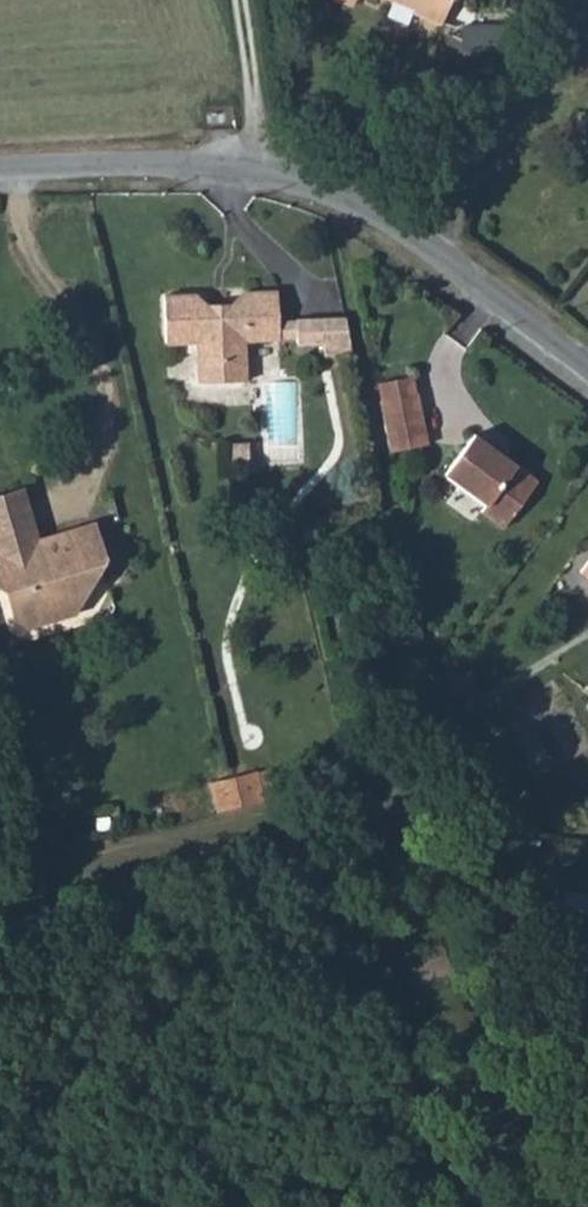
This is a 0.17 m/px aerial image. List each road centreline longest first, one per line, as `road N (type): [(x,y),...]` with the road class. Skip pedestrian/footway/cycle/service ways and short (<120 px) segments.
road 1 (residential): [(0,171),(261,173),(341,199),(425,245),(587,368)]
road 2 (track): [(261,173),(239,0)]

